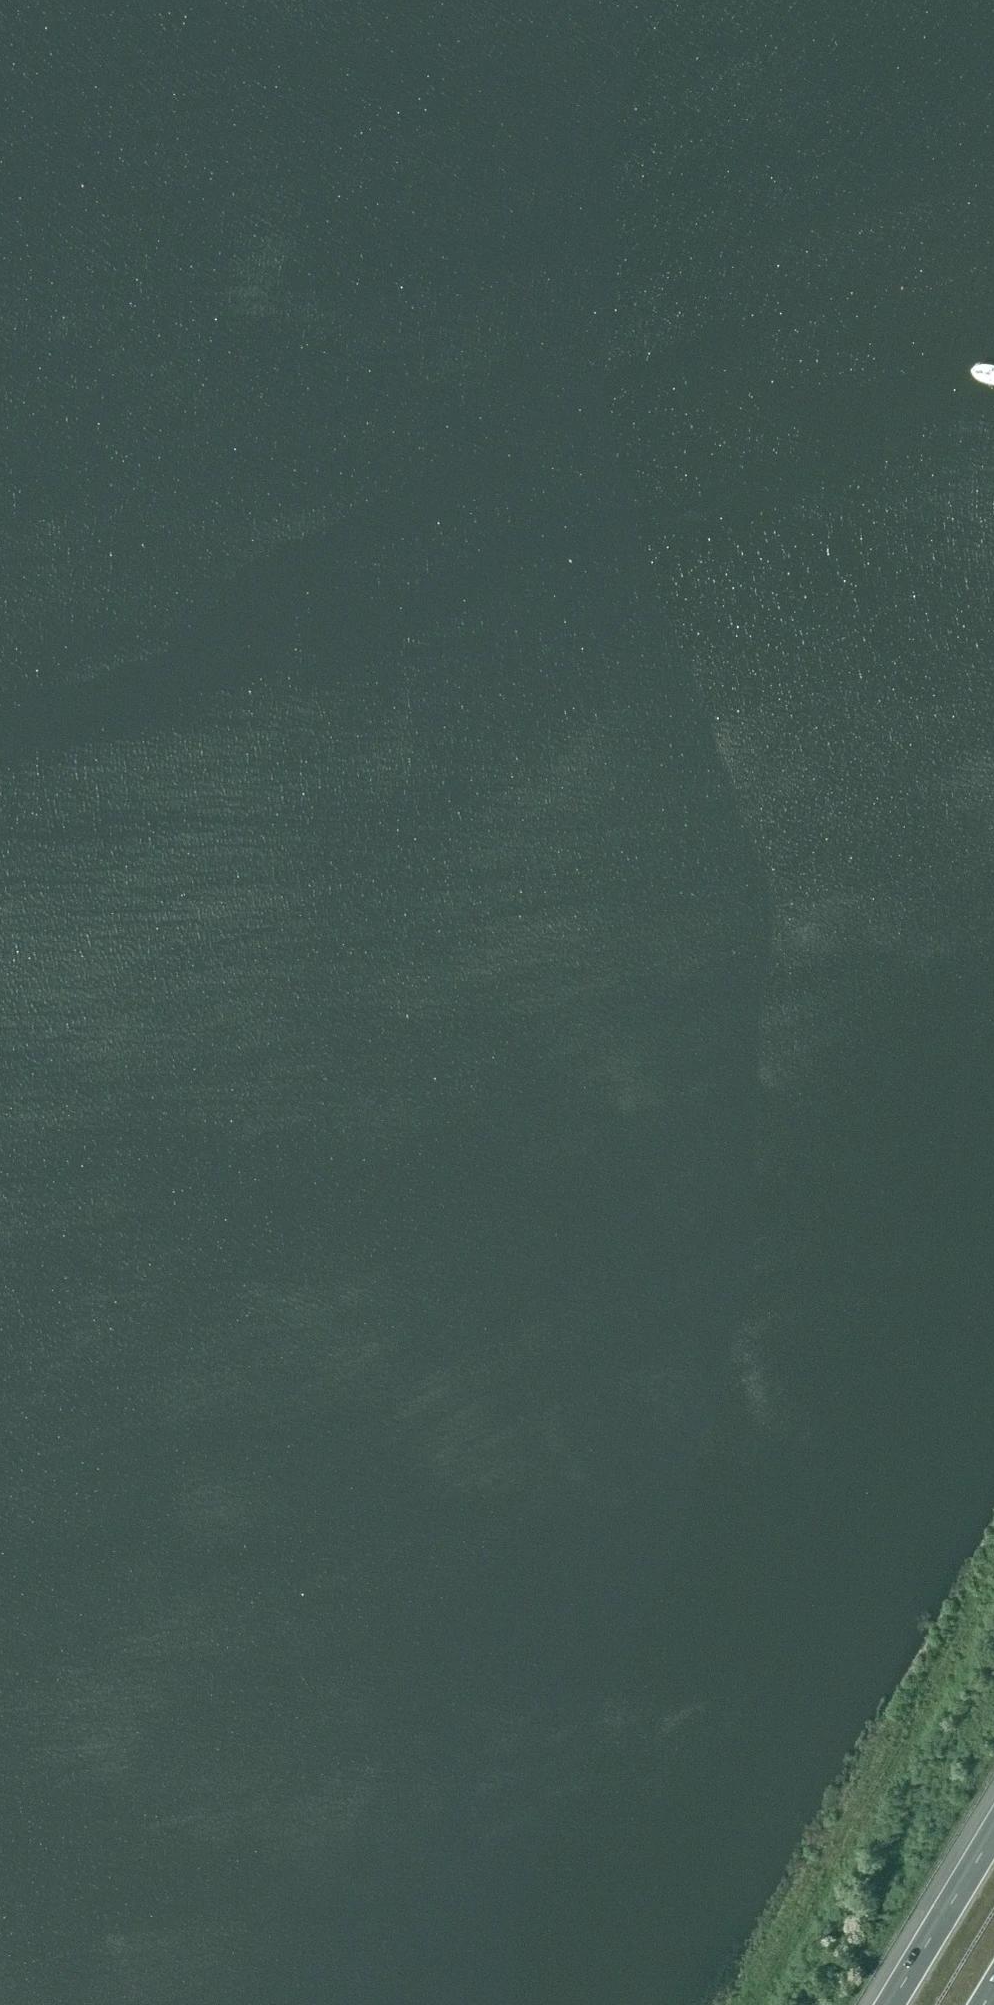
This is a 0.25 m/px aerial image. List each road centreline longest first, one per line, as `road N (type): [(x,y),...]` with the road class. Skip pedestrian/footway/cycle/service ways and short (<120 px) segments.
road 1 (motorway): [(993,1836),(893,2004)]

